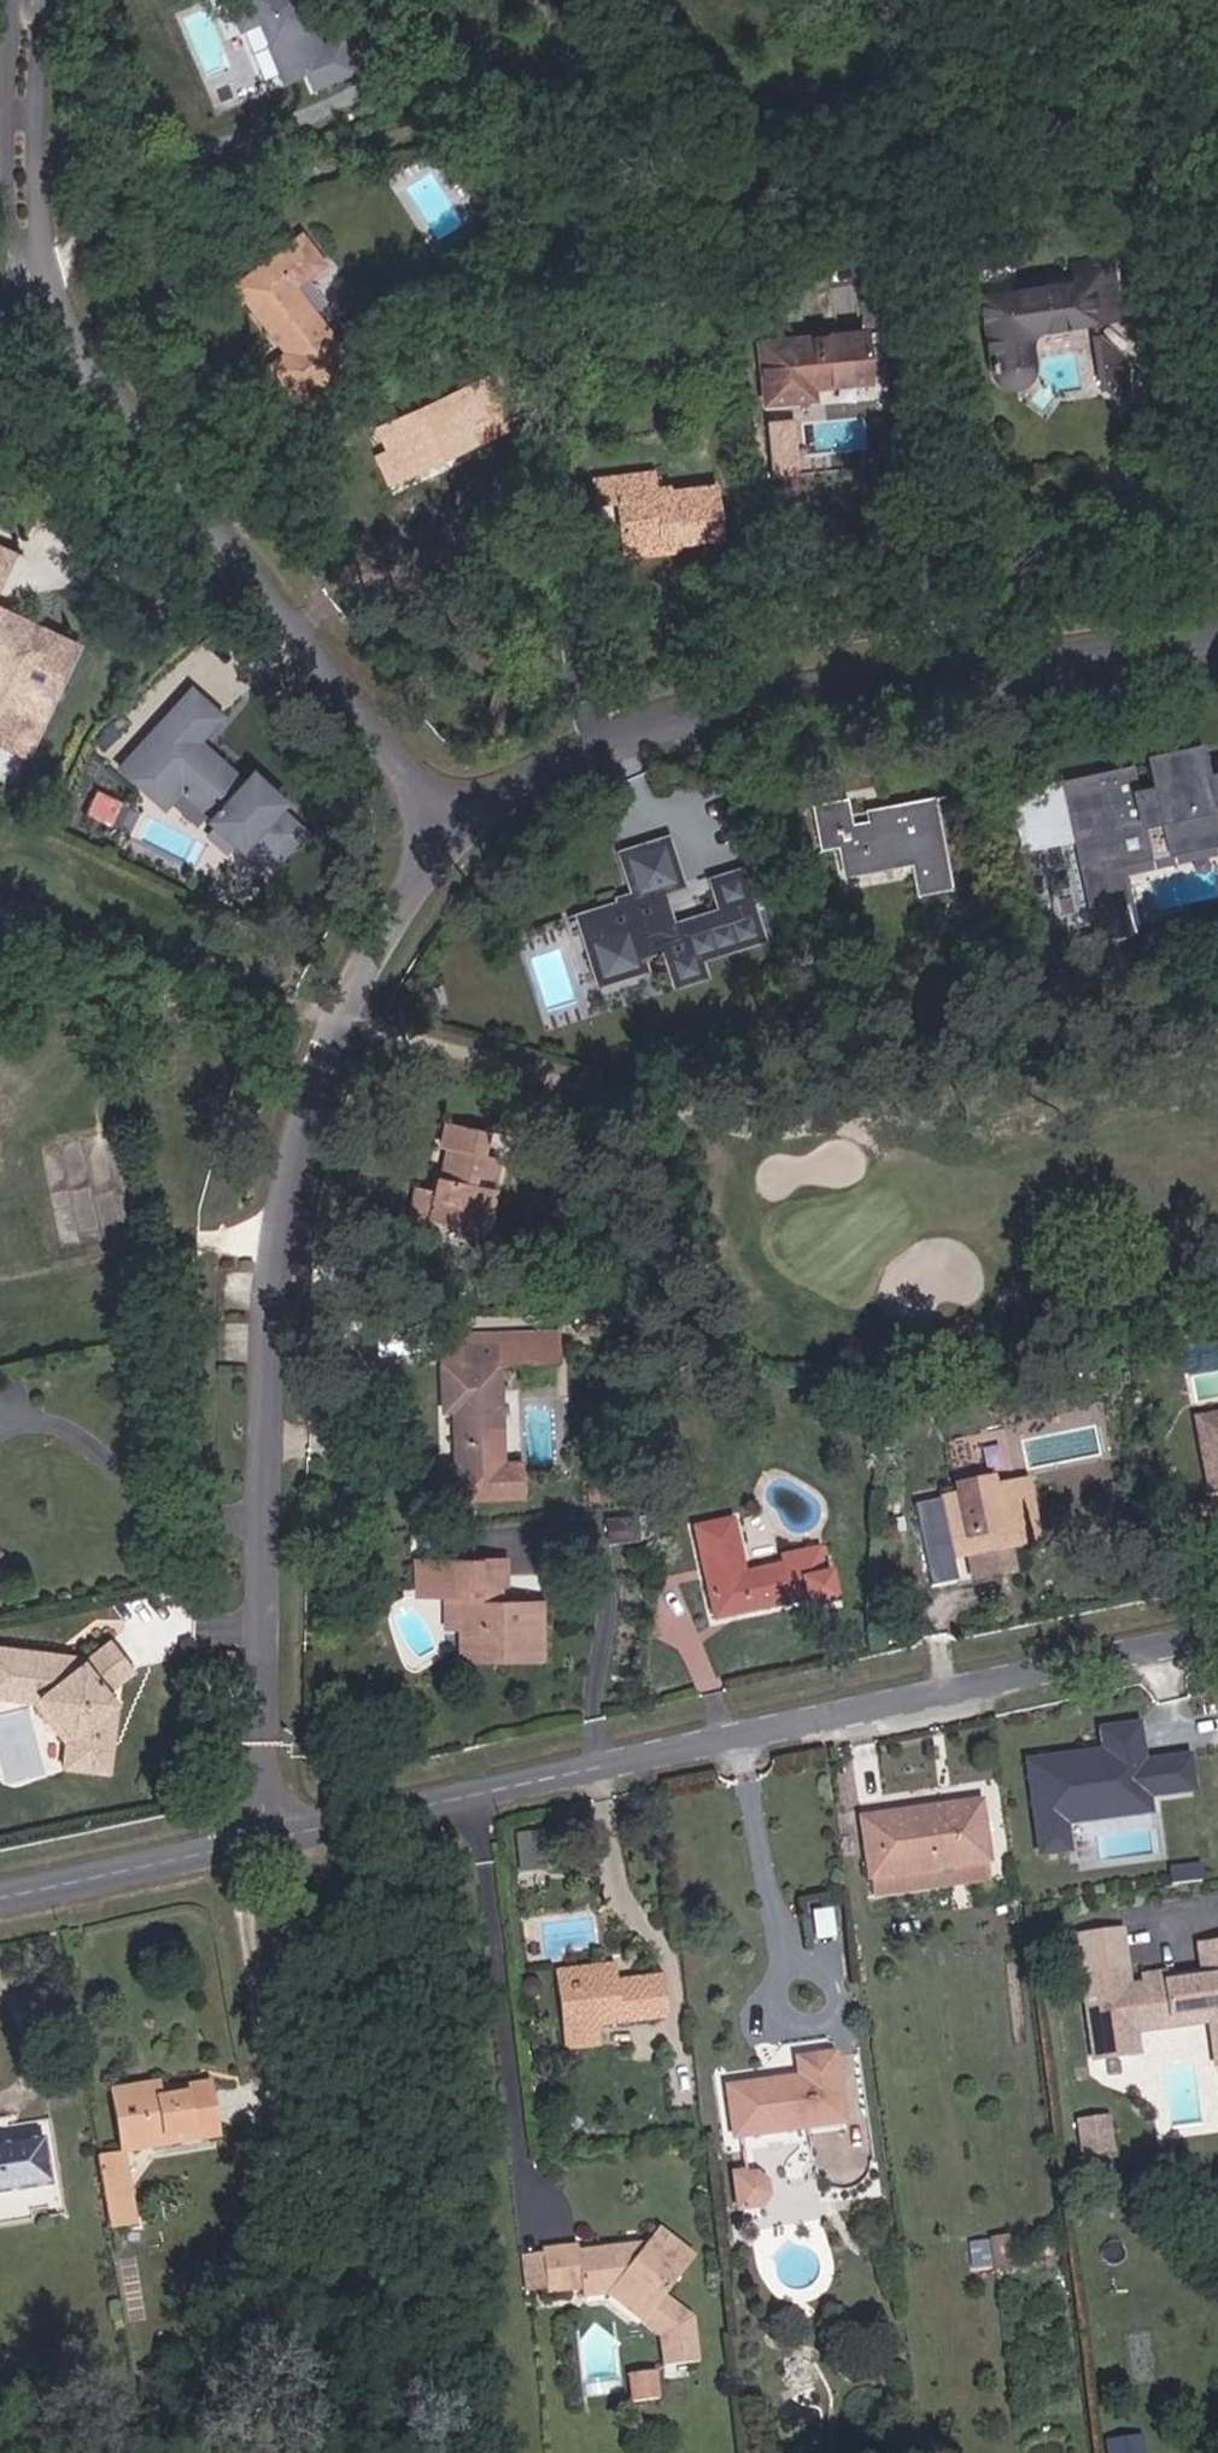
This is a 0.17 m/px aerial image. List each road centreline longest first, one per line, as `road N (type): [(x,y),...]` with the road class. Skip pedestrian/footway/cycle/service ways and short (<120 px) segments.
road 1 (residential): [(431,878),(394,750),(39,270),(36,0)]
road 2 (unclassified): [(431,878),(353,1004),(279,1265),(266,1454),(272,1839)]
road 3 (unclassified): [(272,1839),(1217,1646)]
road 4 (unclassified): [(1217,634),(855,672),(655,719),(513,796),(431,878)]
road 5 (unclassified): [(0,1899),(272,1839)]

